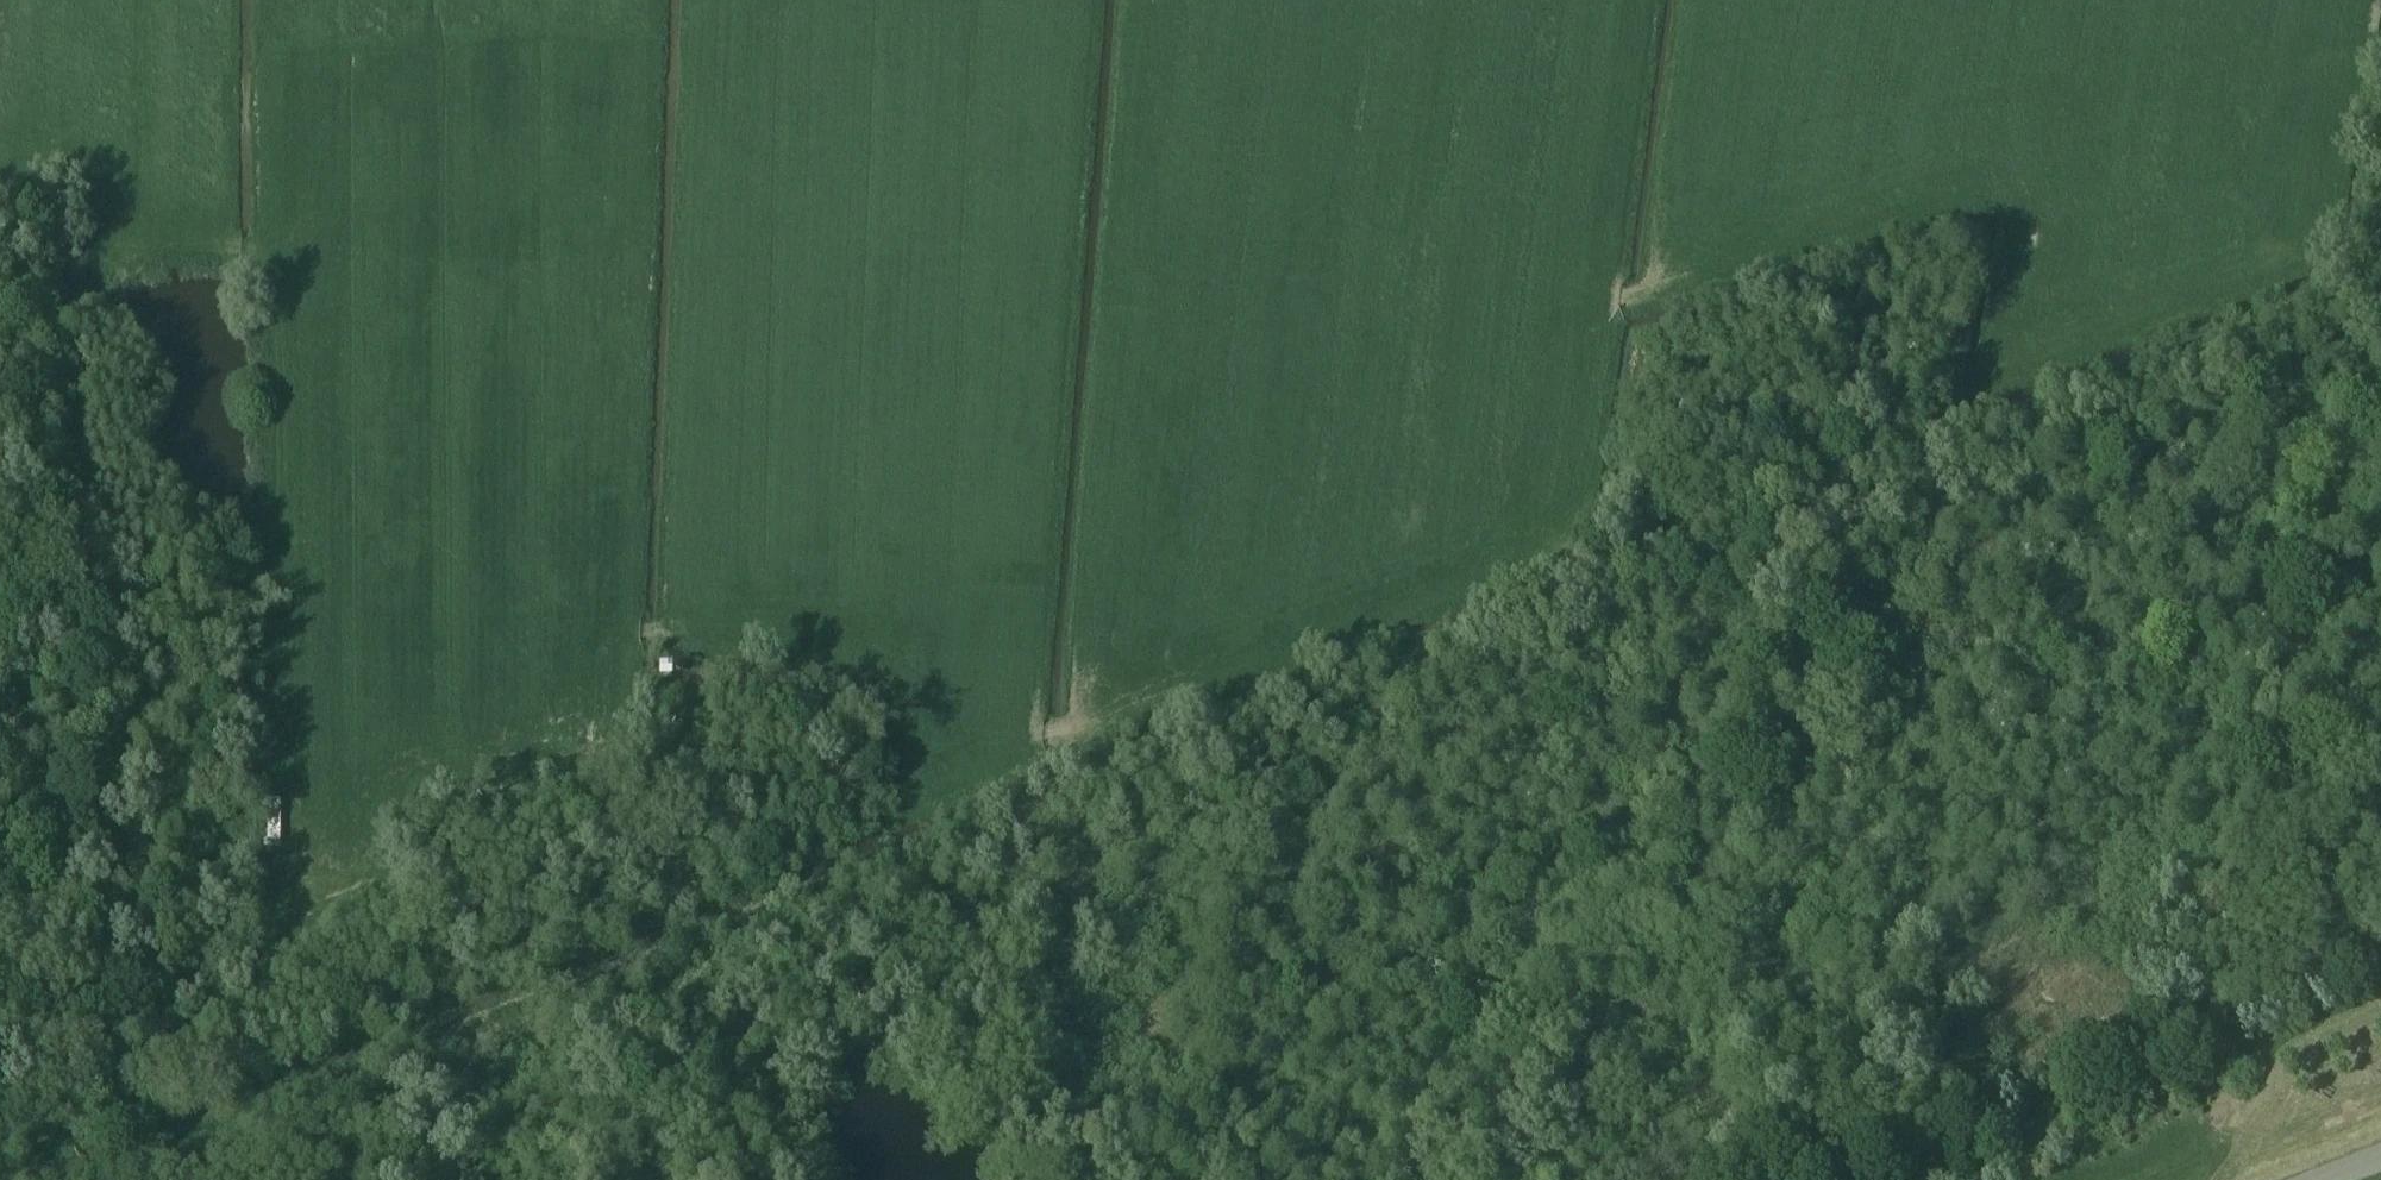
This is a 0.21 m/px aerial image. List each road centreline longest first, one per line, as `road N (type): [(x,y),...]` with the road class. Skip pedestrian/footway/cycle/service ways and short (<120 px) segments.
road 1 (track): [(246,239),(127,236),(79,160),(0,169)]

